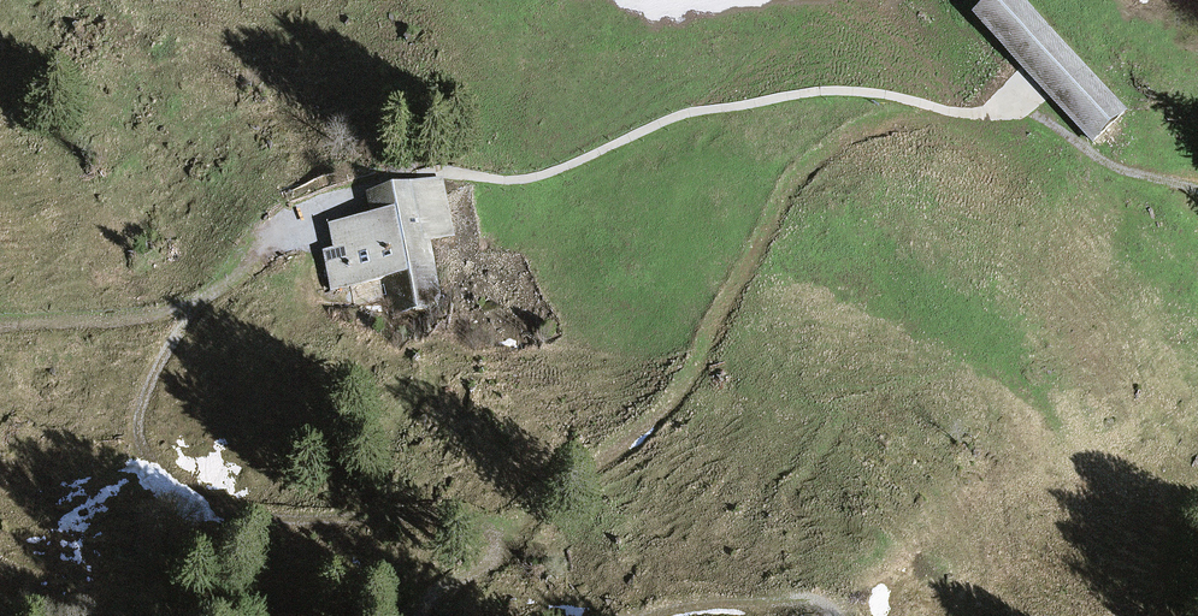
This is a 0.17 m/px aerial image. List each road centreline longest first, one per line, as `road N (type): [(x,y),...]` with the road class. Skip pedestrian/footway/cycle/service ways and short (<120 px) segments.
road 1 (track): [(0,327),(159,316),(220,287),(348,191),(403,176),(547,174),(672,117),(812,91),(886,93),(953,111)]
road 2 (track): [(199,299),(141,408),(144,452),(181,491),(257,519),(430,512),(478,518),(492,533)]
road 3 (track): [(654,615),(811,597),(829,601),(839,615)]

